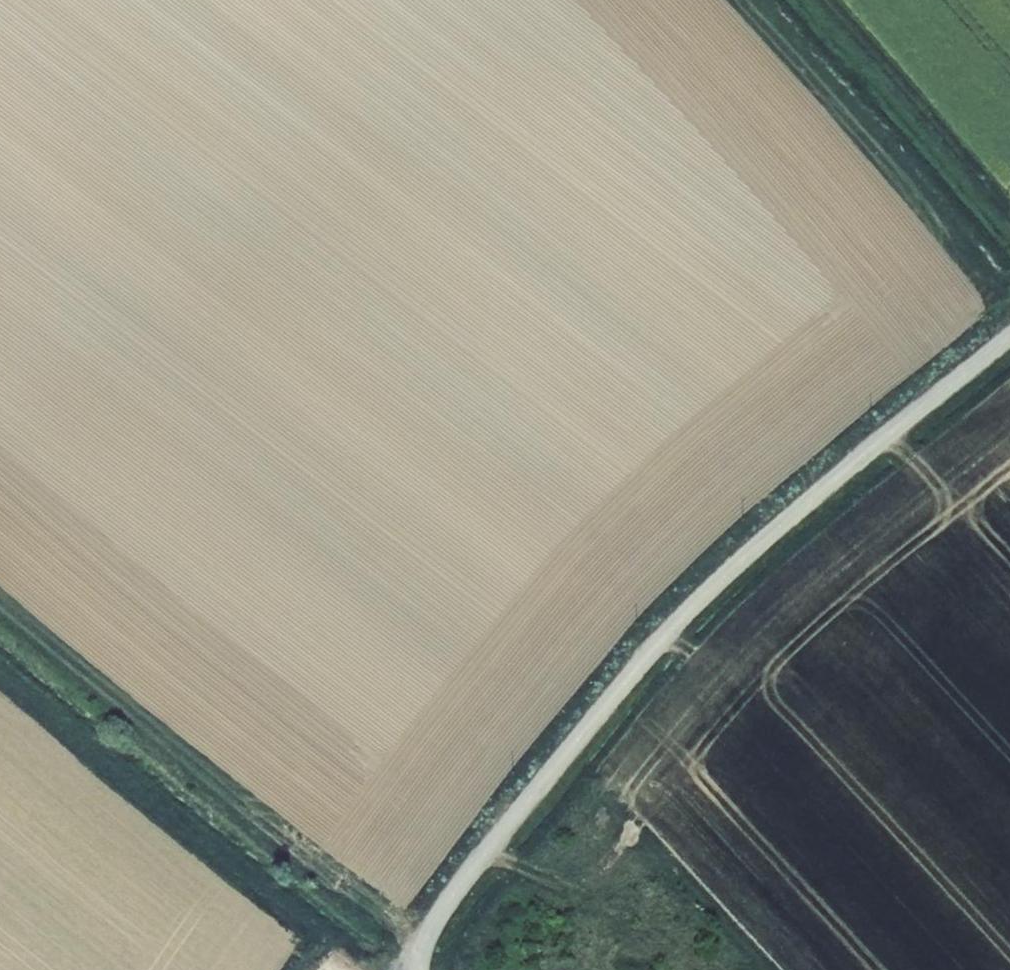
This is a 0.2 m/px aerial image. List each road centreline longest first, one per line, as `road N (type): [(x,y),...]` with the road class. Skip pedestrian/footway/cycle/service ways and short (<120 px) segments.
road 1 (unclassified): [(1009,337),(746,554),(638,666)]
road 2 (residential): [(638,666),(441,908),(417,969)]

